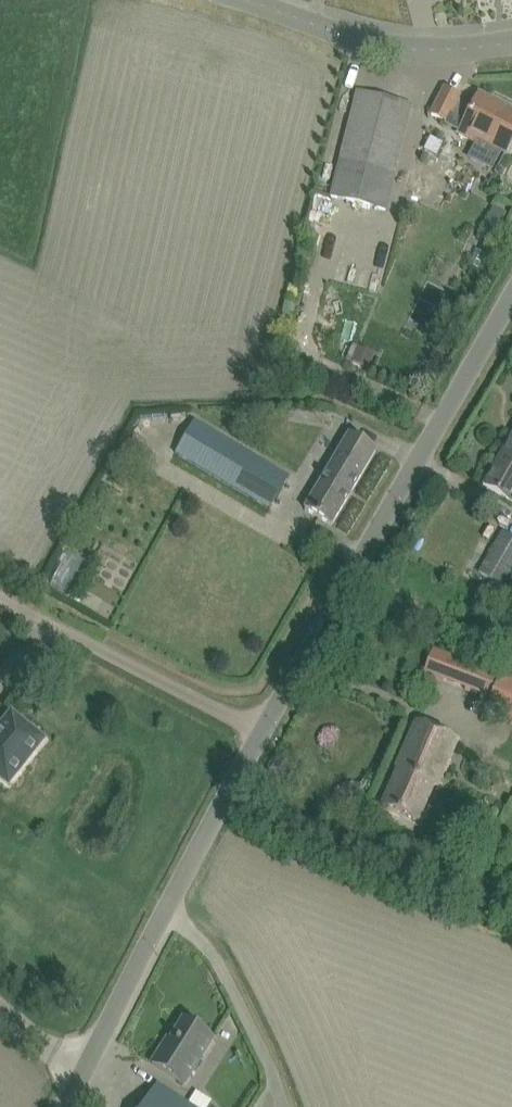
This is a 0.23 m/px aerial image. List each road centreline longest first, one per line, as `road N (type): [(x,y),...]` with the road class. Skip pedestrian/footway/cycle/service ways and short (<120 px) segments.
road 1 (unclassified): [(75,1106),(164,920),(511,302)]
road 2 (tertiary): [(248,0),(360,40),(414,49),(511,39)]

